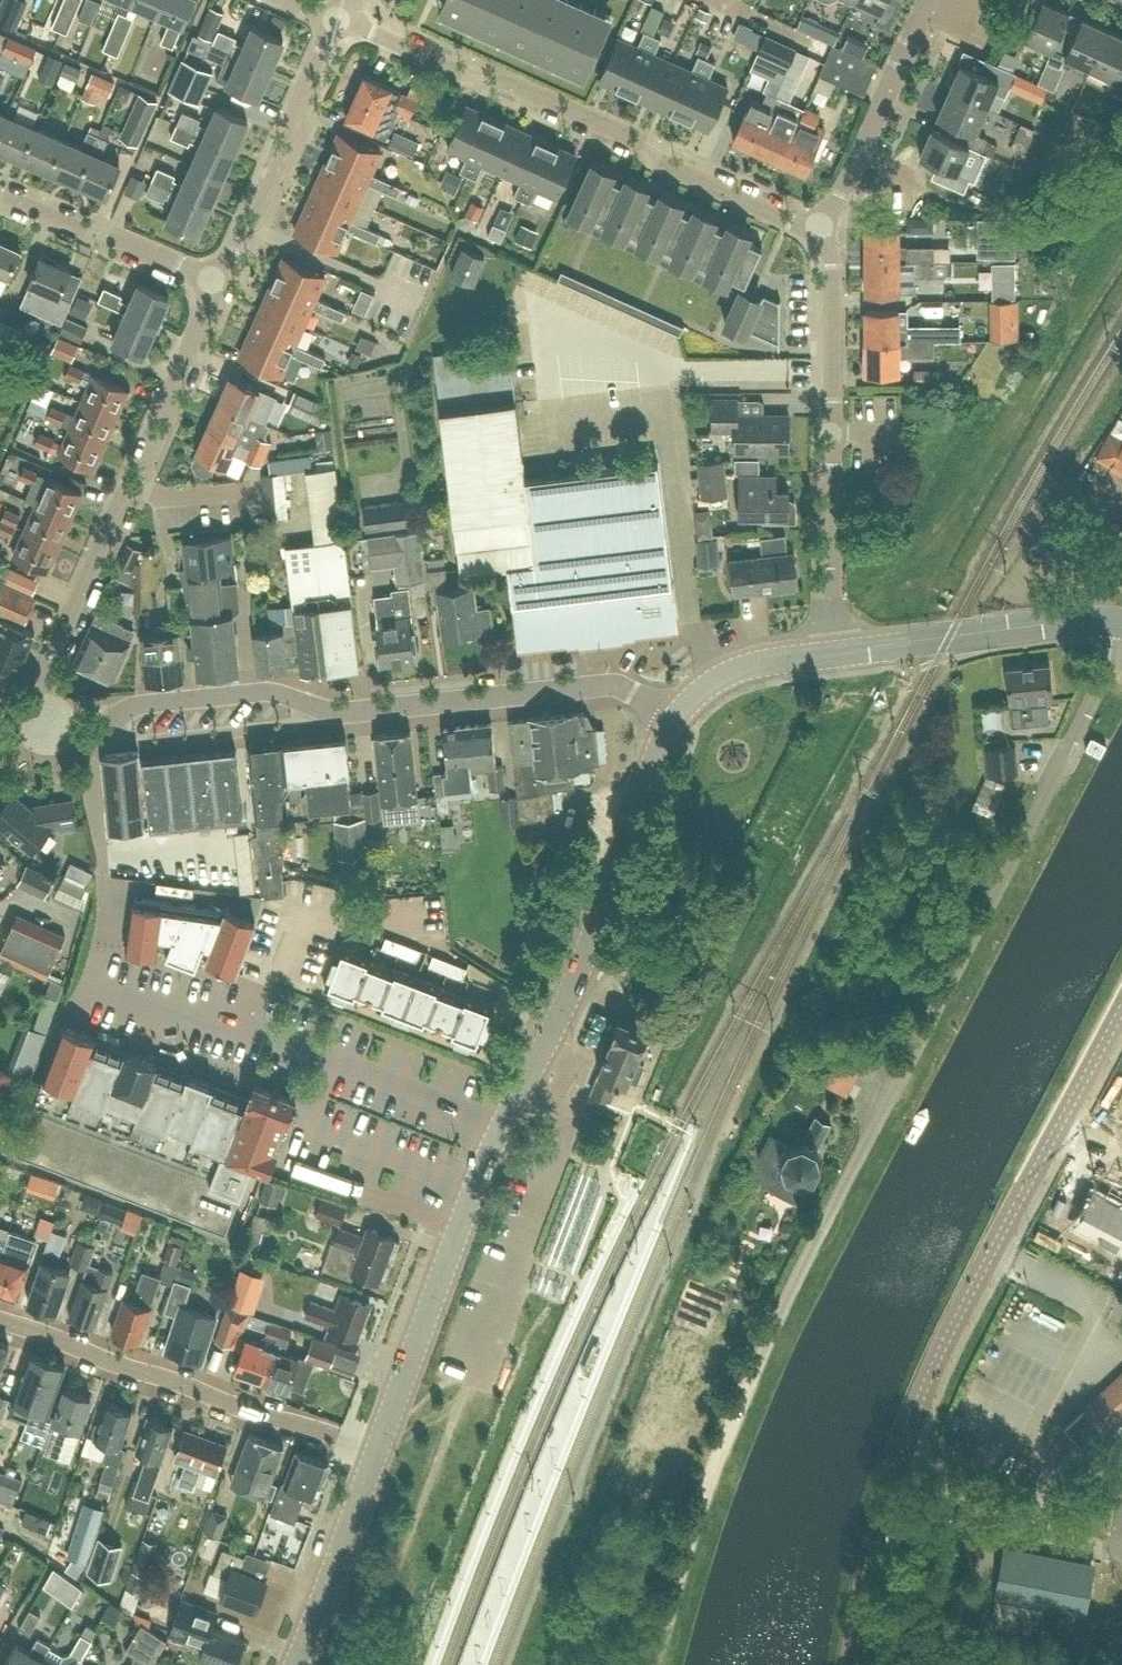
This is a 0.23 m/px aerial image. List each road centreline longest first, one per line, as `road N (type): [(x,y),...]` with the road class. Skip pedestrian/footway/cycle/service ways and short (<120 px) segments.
road 1 (unclassified): [(654,1664),(749,1383),(1100,686),(1117,622)]
road 2 (tertiary): [(849,1664),(884,1502),(928,1378),(1121,1008)]
road 3 (residential): [(674,717),(613,684),(354,711),(268,690),(139,705),(86,740),(42,730)]
road 4 (residential): [(822,232),(661,162),(643,141),(499,75),(459,74),(340,17)]
road 5 (unclassified): [(42,730),(53,652),(219,279)]
road 6 (tertiary): [(497,1128),(564,1006),(674,717)]
road 7 (unclassified): [(497,1128),(238,1023),(156,1012),(90,988)]
road 8 (residential): [(836,651),(833,269),(822,232)]
road 9 (residential): [(0,1318),(374,1454)]
road 10 (tertiary): [(374,1454),(497,1128)]
road 11 (unclassified): [(219,279),(340,17)]
road 12 (tertiary): [(836,651),(1026,626),(1117,622)]
road 13 (residential): [(822,232),(928,0)]
road 14 (residential): [(219,279),(0,198)]
road 15 (tertiary): [(294,1664),(374,1454)]
road 16 (tertiary): [(674,717),(738,668),(836,651)]

